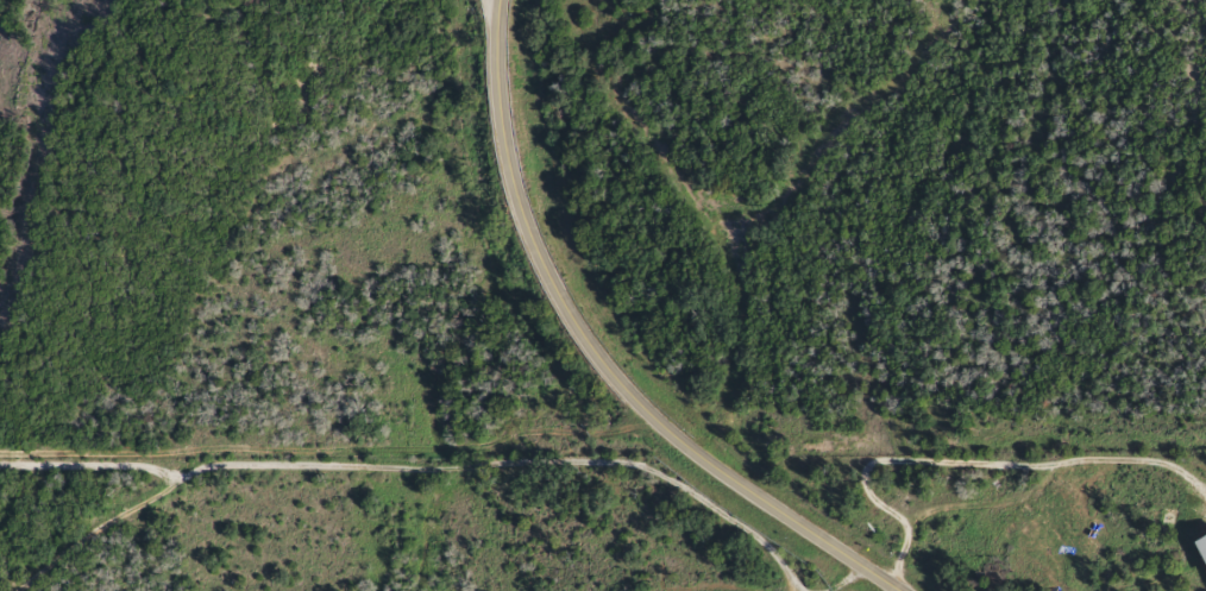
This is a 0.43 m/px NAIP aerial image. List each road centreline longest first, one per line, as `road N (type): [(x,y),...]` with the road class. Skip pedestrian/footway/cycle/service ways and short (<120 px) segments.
road 1 (tertiary): [(889,590),(712,470),(573,332),(534,258),(508,177),(495,95),(496,0)]
road 2 (residential): [(64,590),(271,515),(742,490)]
road 3 (residential): [(769,590),(626,497)]

